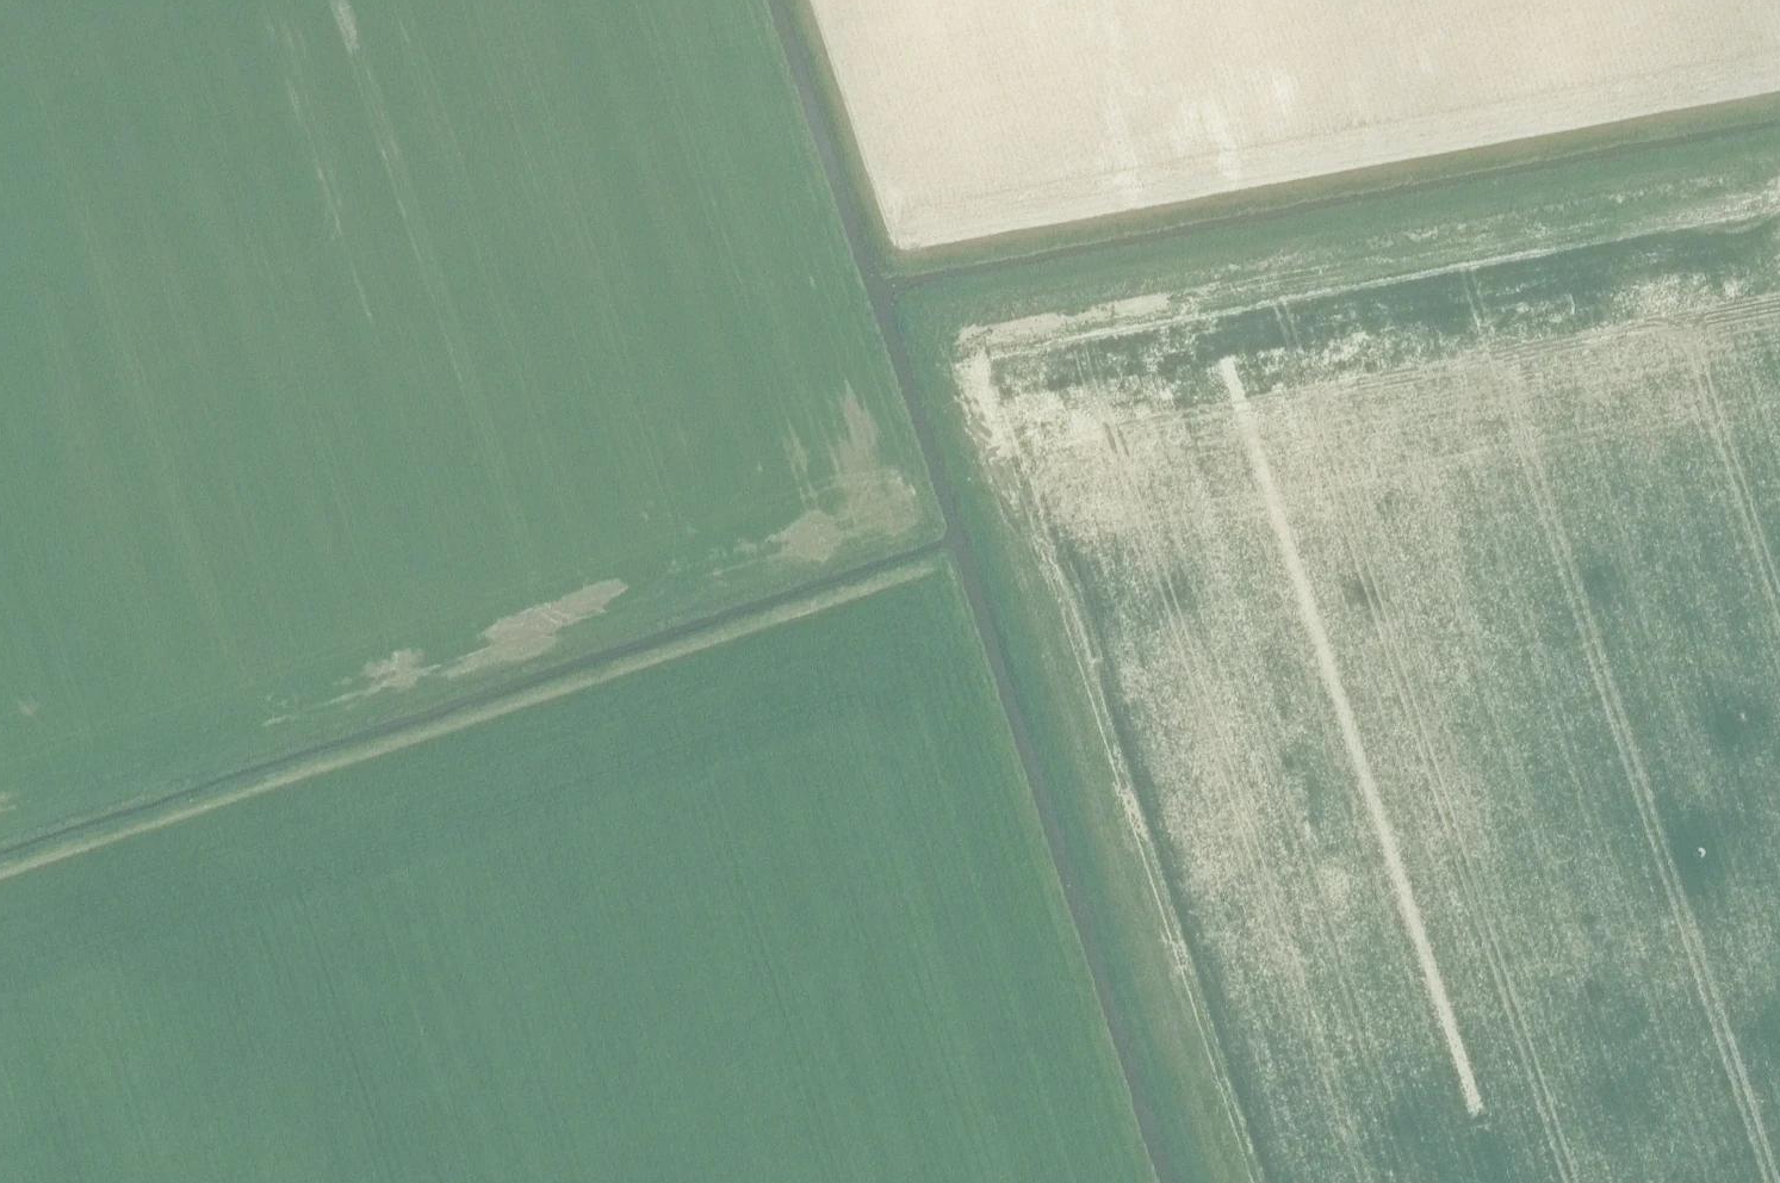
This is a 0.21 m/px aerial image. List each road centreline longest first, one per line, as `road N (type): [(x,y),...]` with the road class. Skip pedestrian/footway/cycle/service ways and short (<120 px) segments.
road 1 (track): [(1779,148),(910,316),(1204,1182)]

